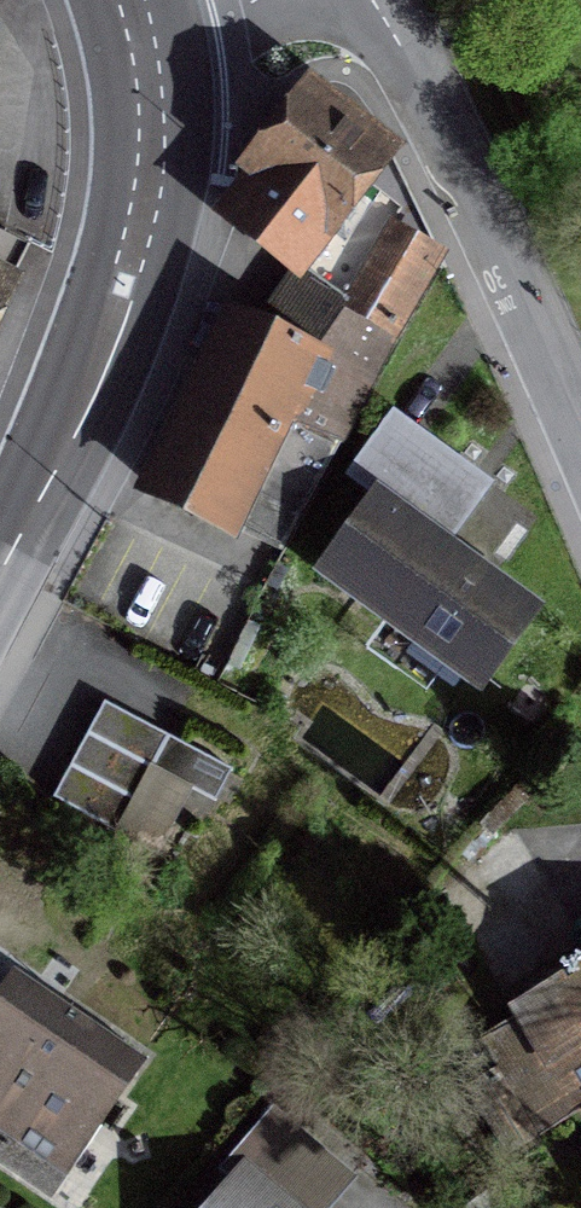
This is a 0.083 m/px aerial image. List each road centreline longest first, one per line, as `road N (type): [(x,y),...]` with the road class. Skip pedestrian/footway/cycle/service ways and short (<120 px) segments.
road 1 (secondary): [(146,61),(151,178),(125,280),(100,361),(0,572)]
road 2 (residential): [(371,0),(411,69),(580,473)]
road 3 (residential): [(259,0),(146,61)]

